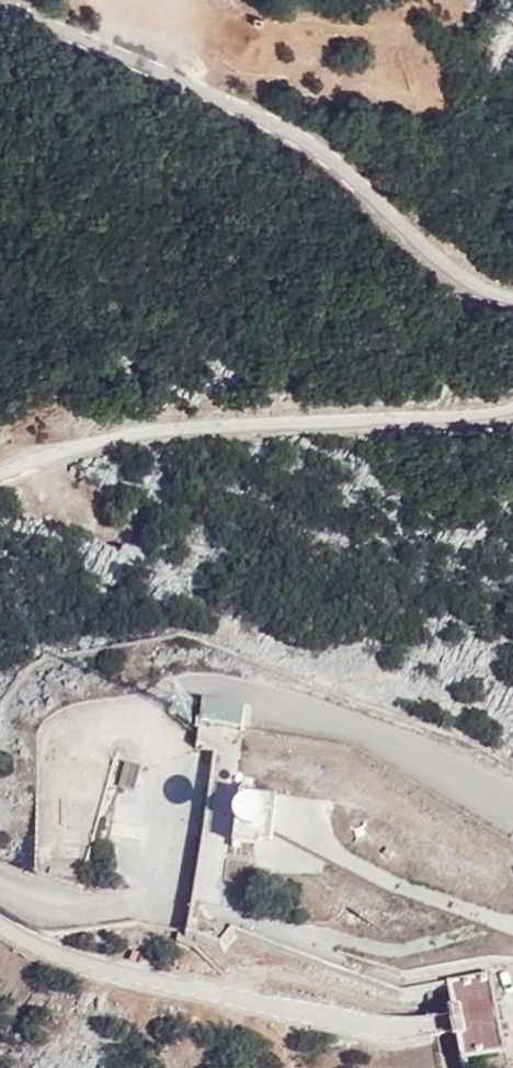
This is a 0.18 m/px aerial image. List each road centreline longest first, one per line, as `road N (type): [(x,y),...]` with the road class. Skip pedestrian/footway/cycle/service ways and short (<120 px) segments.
road 1 (unclassified): [(4,0),(294,134),(445,264),(512,306)]
road 2 (unclassified): [(512,408),(126,436),(0,477)]
road 3 (unclassified): [(0,930),(37,951),(134,984),(389,1032),(458,1021)]

